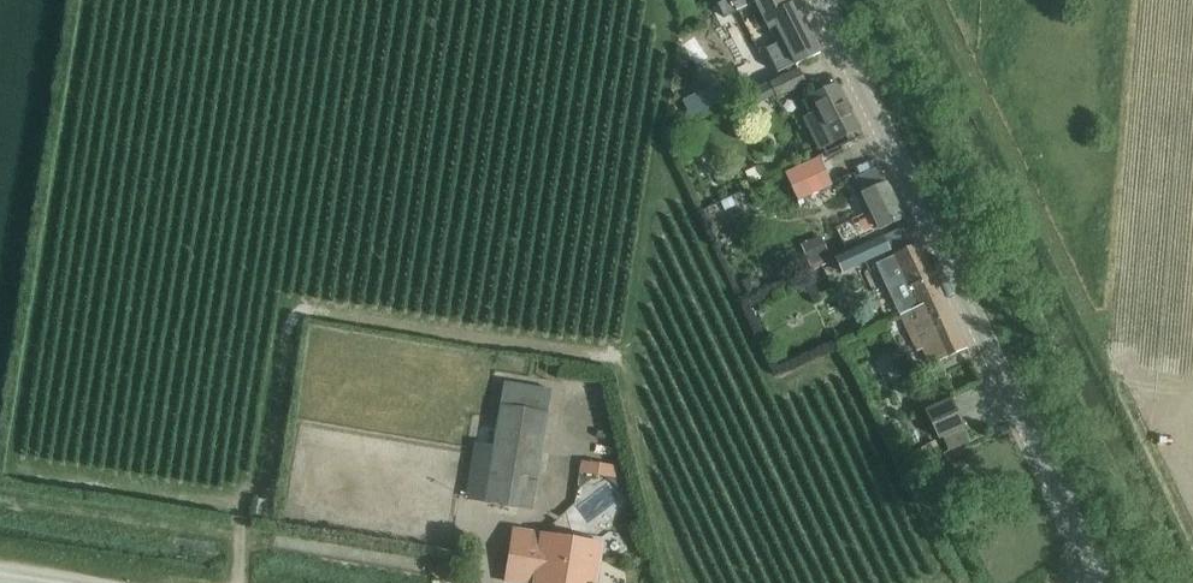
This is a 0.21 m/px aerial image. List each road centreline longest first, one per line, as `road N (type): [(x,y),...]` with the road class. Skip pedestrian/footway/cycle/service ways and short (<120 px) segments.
road 1 (tertiary): [(1100,582),(819,0)]

